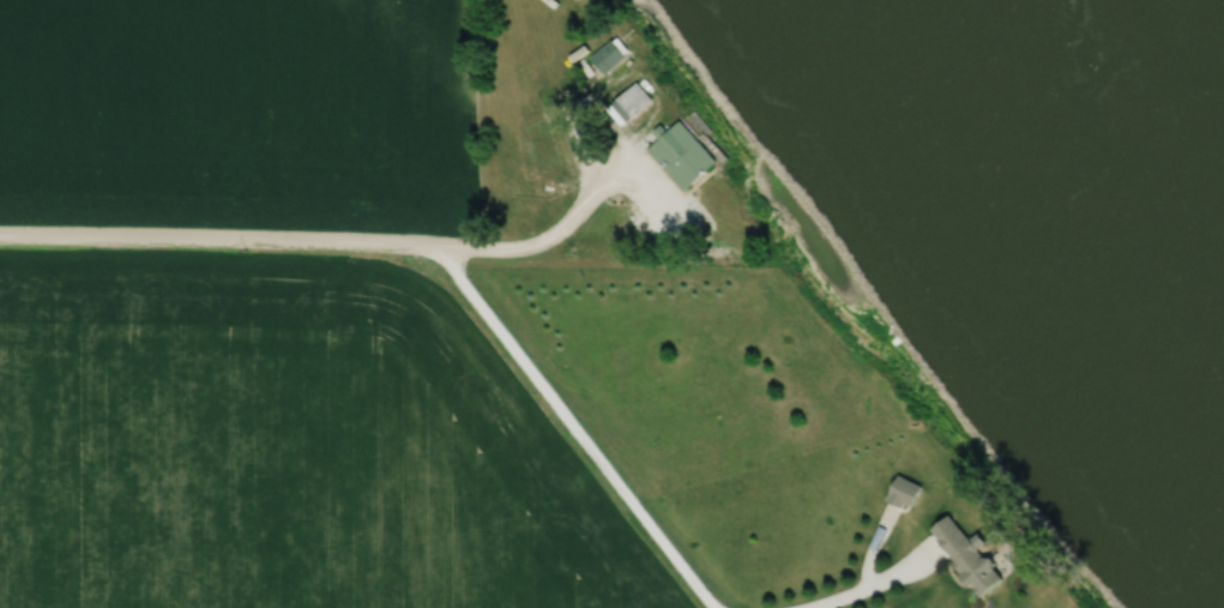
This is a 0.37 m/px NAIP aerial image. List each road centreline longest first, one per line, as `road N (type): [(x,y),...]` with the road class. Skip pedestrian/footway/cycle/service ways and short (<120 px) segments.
road 1 (residential): [(619,204),(527,247),(484,253),(0,242)]
road 2 (residential): [(435,251),(709,607)]

